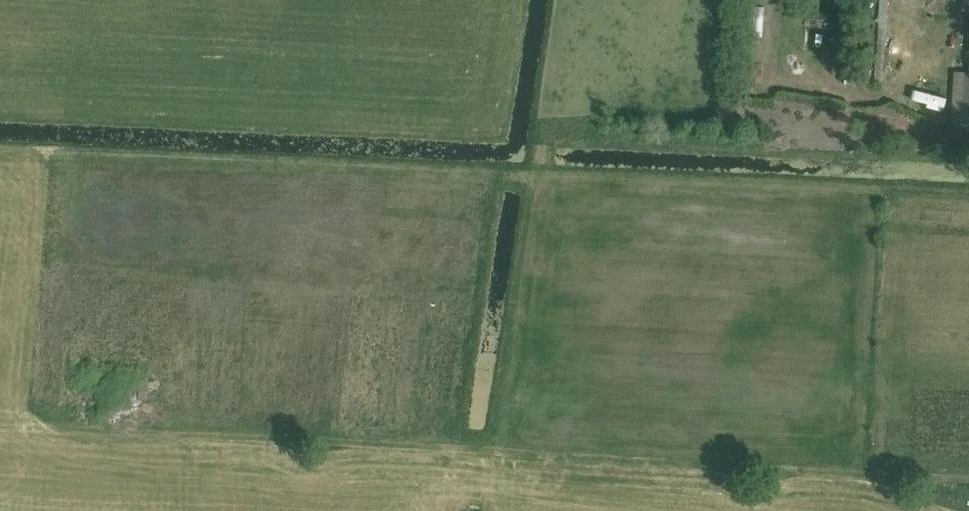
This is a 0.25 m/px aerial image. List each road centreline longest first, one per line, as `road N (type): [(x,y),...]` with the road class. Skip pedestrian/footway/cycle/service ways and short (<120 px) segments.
road 1 (track): [(968,478),(0,429)]
road 2 (track): [(968,190),(52,152)]
road 3 (track): [(493,451),(544,143)]
road 4 (track): [(870,186),(856,472)]

